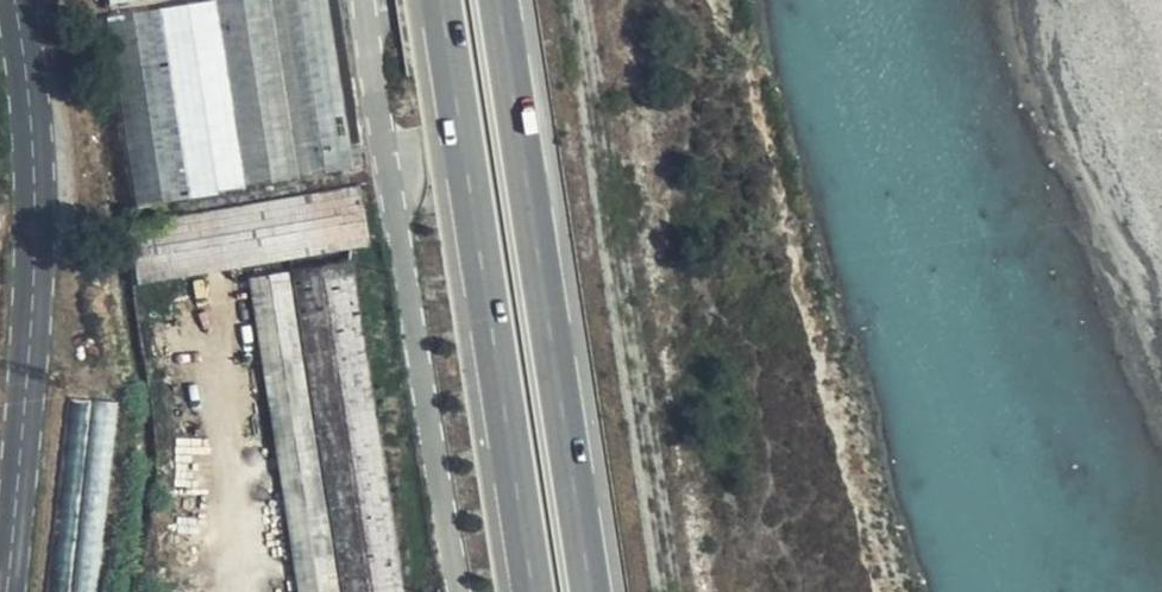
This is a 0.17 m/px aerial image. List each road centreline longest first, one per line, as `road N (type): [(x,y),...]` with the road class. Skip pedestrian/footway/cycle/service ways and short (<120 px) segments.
road 1 (unclassified): [(370,0),(464,591)]
road 2 (trunk): [(590,591),(498,0)]
road 3 (trunk): [(441,0),(533,591)]
road 4 (secondary): [(12,0),(28,86),(36,297),(9,591)]

